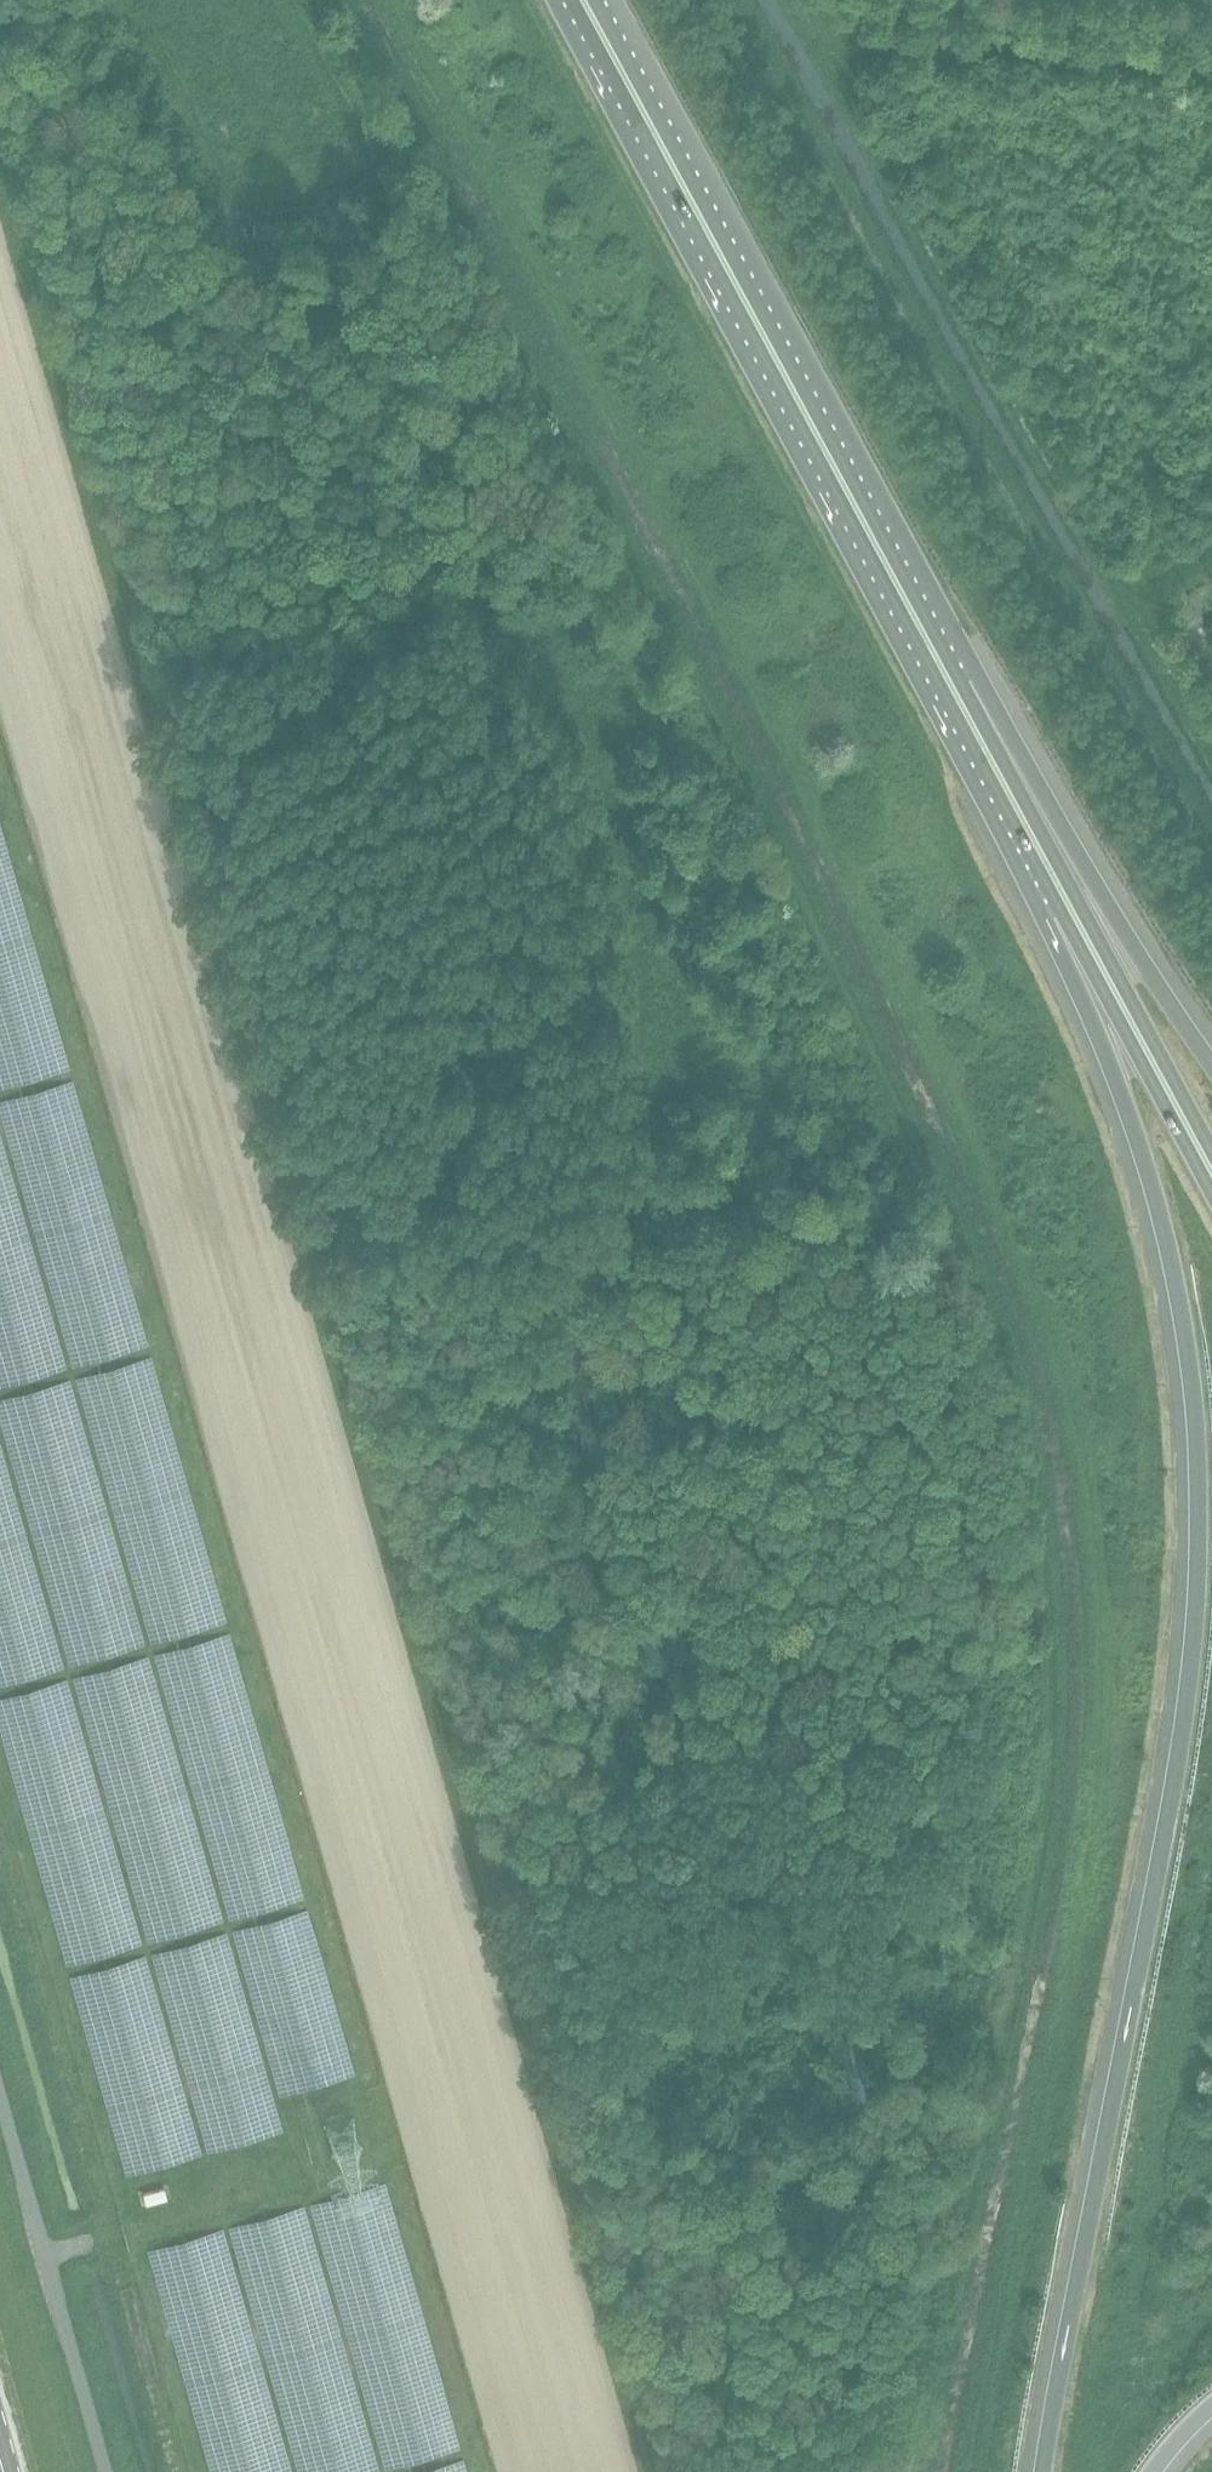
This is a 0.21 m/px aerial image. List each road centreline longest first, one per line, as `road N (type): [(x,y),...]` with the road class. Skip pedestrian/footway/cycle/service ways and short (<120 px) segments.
road 1 (trunk): [(1069,905),(1184,1324),(1199,1544),(1174,1789),(1043,2471)]
road 2 (trunk): [(953,689),(584,0)]
road 3 (trunk): [(1211,1058),(953,689)]
road 4 (unclassified): [(104,2471),(0,2103)]
road 5 (trunk): [(1211,1171),(1069,905)]
road 6 (trunk): [(1069,905),(953,689)]

